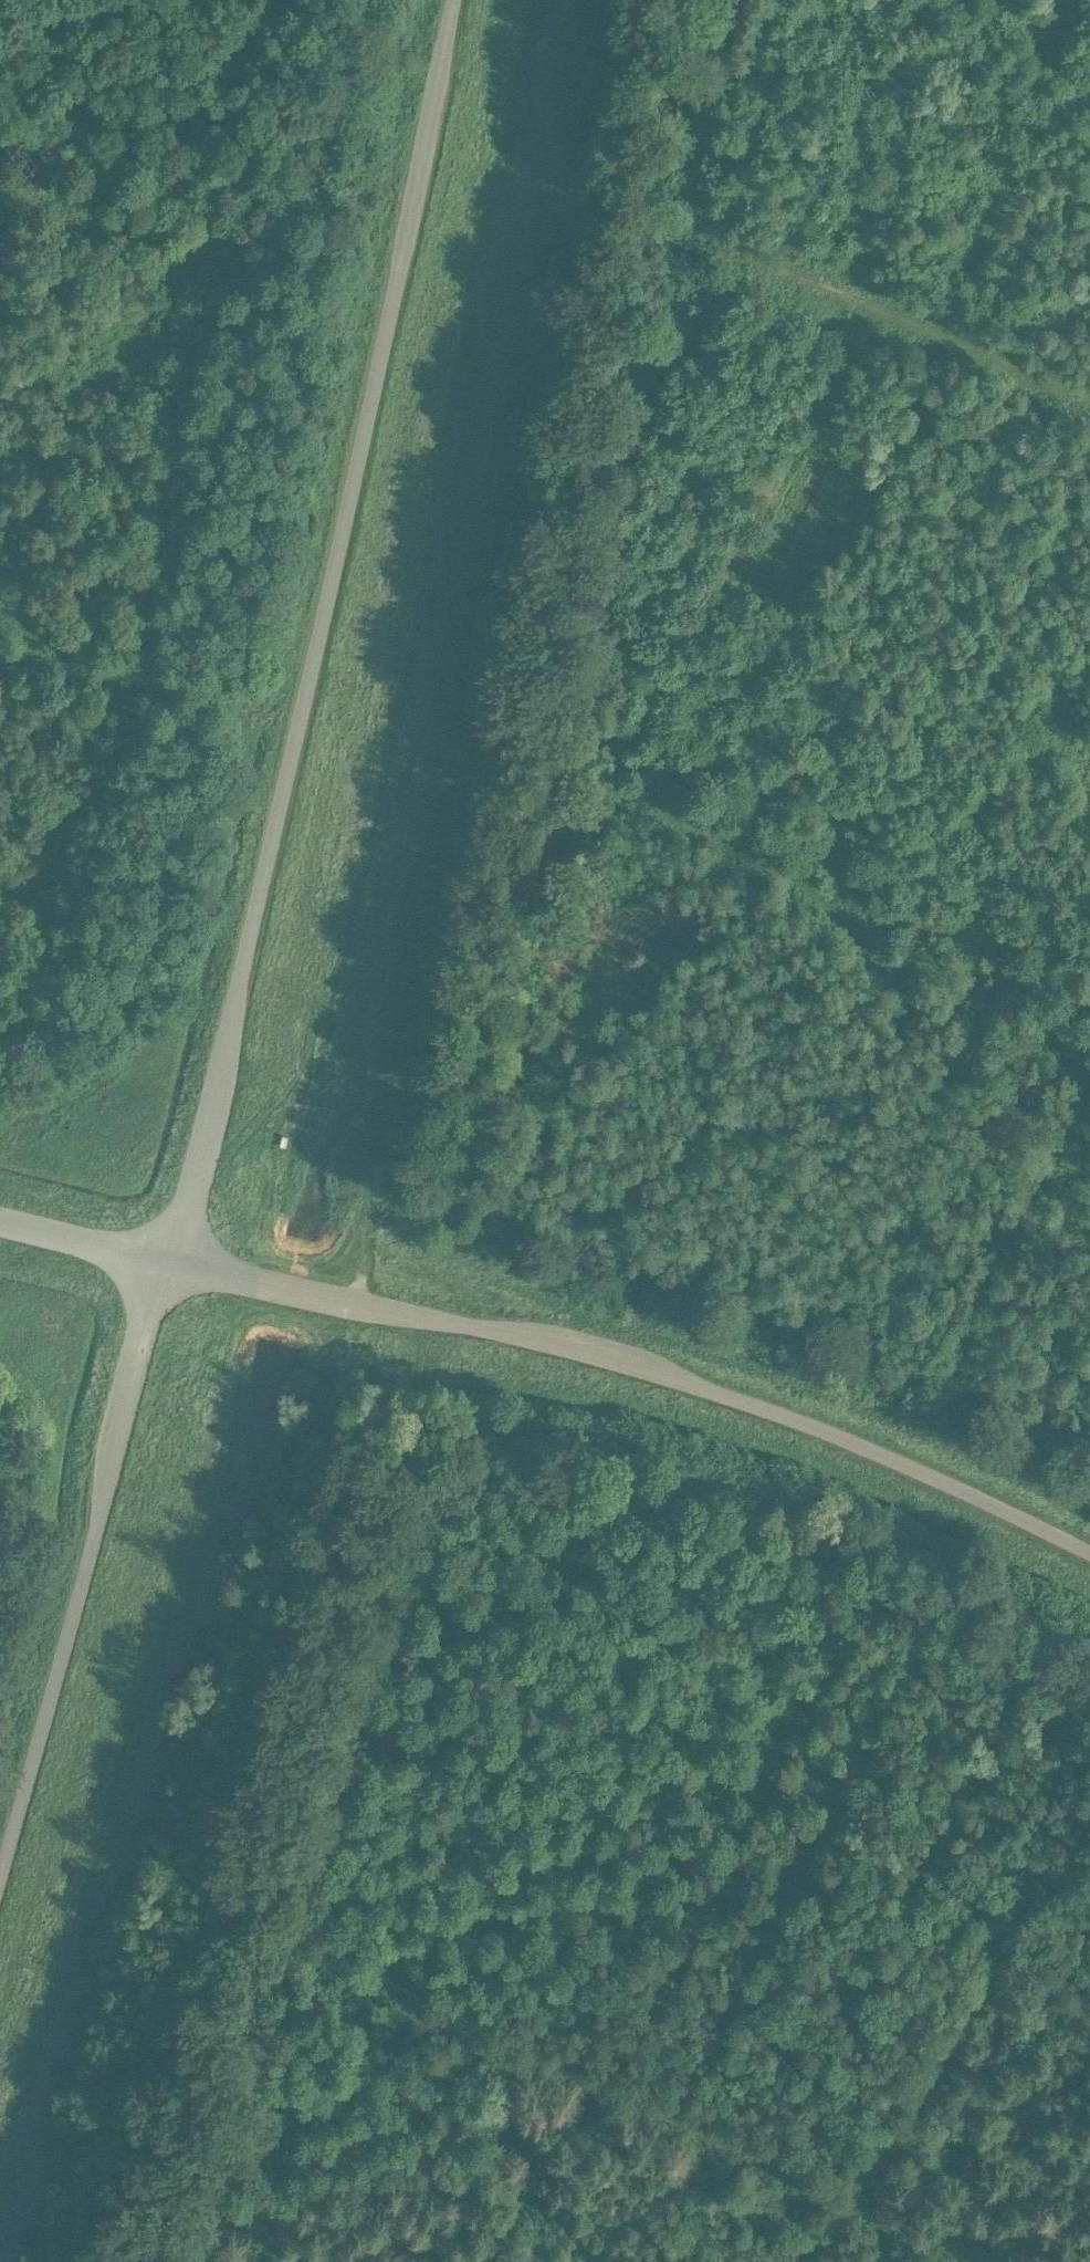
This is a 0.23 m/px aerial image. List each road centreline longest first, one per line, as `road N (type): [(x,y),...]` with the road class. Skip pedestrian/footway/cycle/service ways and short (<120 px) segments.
road 1 (track): [(611,0),(583,160),(585,186),(576,201),(500,573),(481,720),(355,1303)]
road 2 (unclassified): [(167,1261),(335,566),(452,0)]
road 3 (track): [(422,1316),(418,1461),(390,1590),(200,2261)]
road 4 (unclassified): [(167,1261),(472,1325),(713,1391),(868,1448),(1089,1553)]
road 5 (track): [(287,1941),(972,2261)]
road 6 (unclassified): [(0,1875),(167,1261)]
road 7 (track): [(1089,402),(585,186)]
road 8 (unclassified): [(0,1223),(167,1261)]

